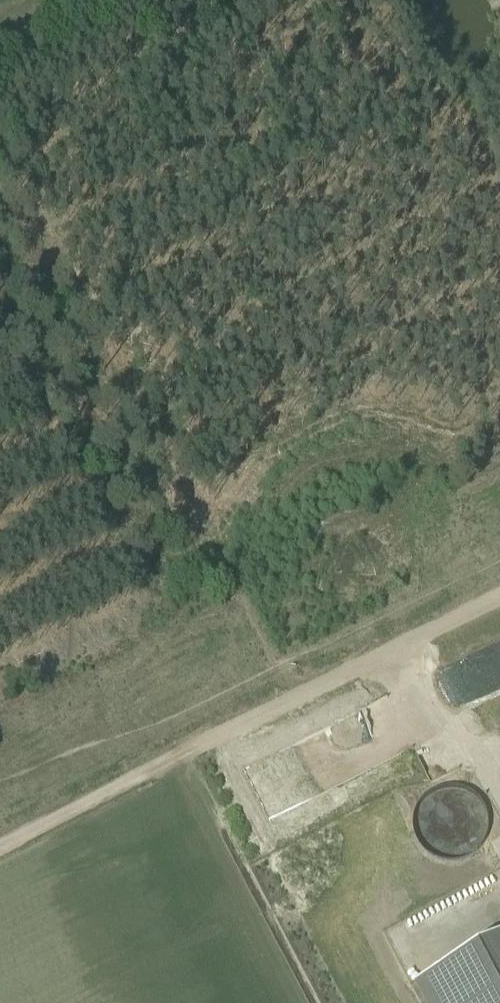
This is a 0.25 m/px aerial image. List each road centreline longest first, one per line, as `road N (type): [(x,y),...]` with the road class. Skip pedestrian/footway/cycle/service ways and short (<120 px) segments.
road 1 (track): [(0,847),(499,598)]
road 2 (track): [(0,150),(240,596)]

